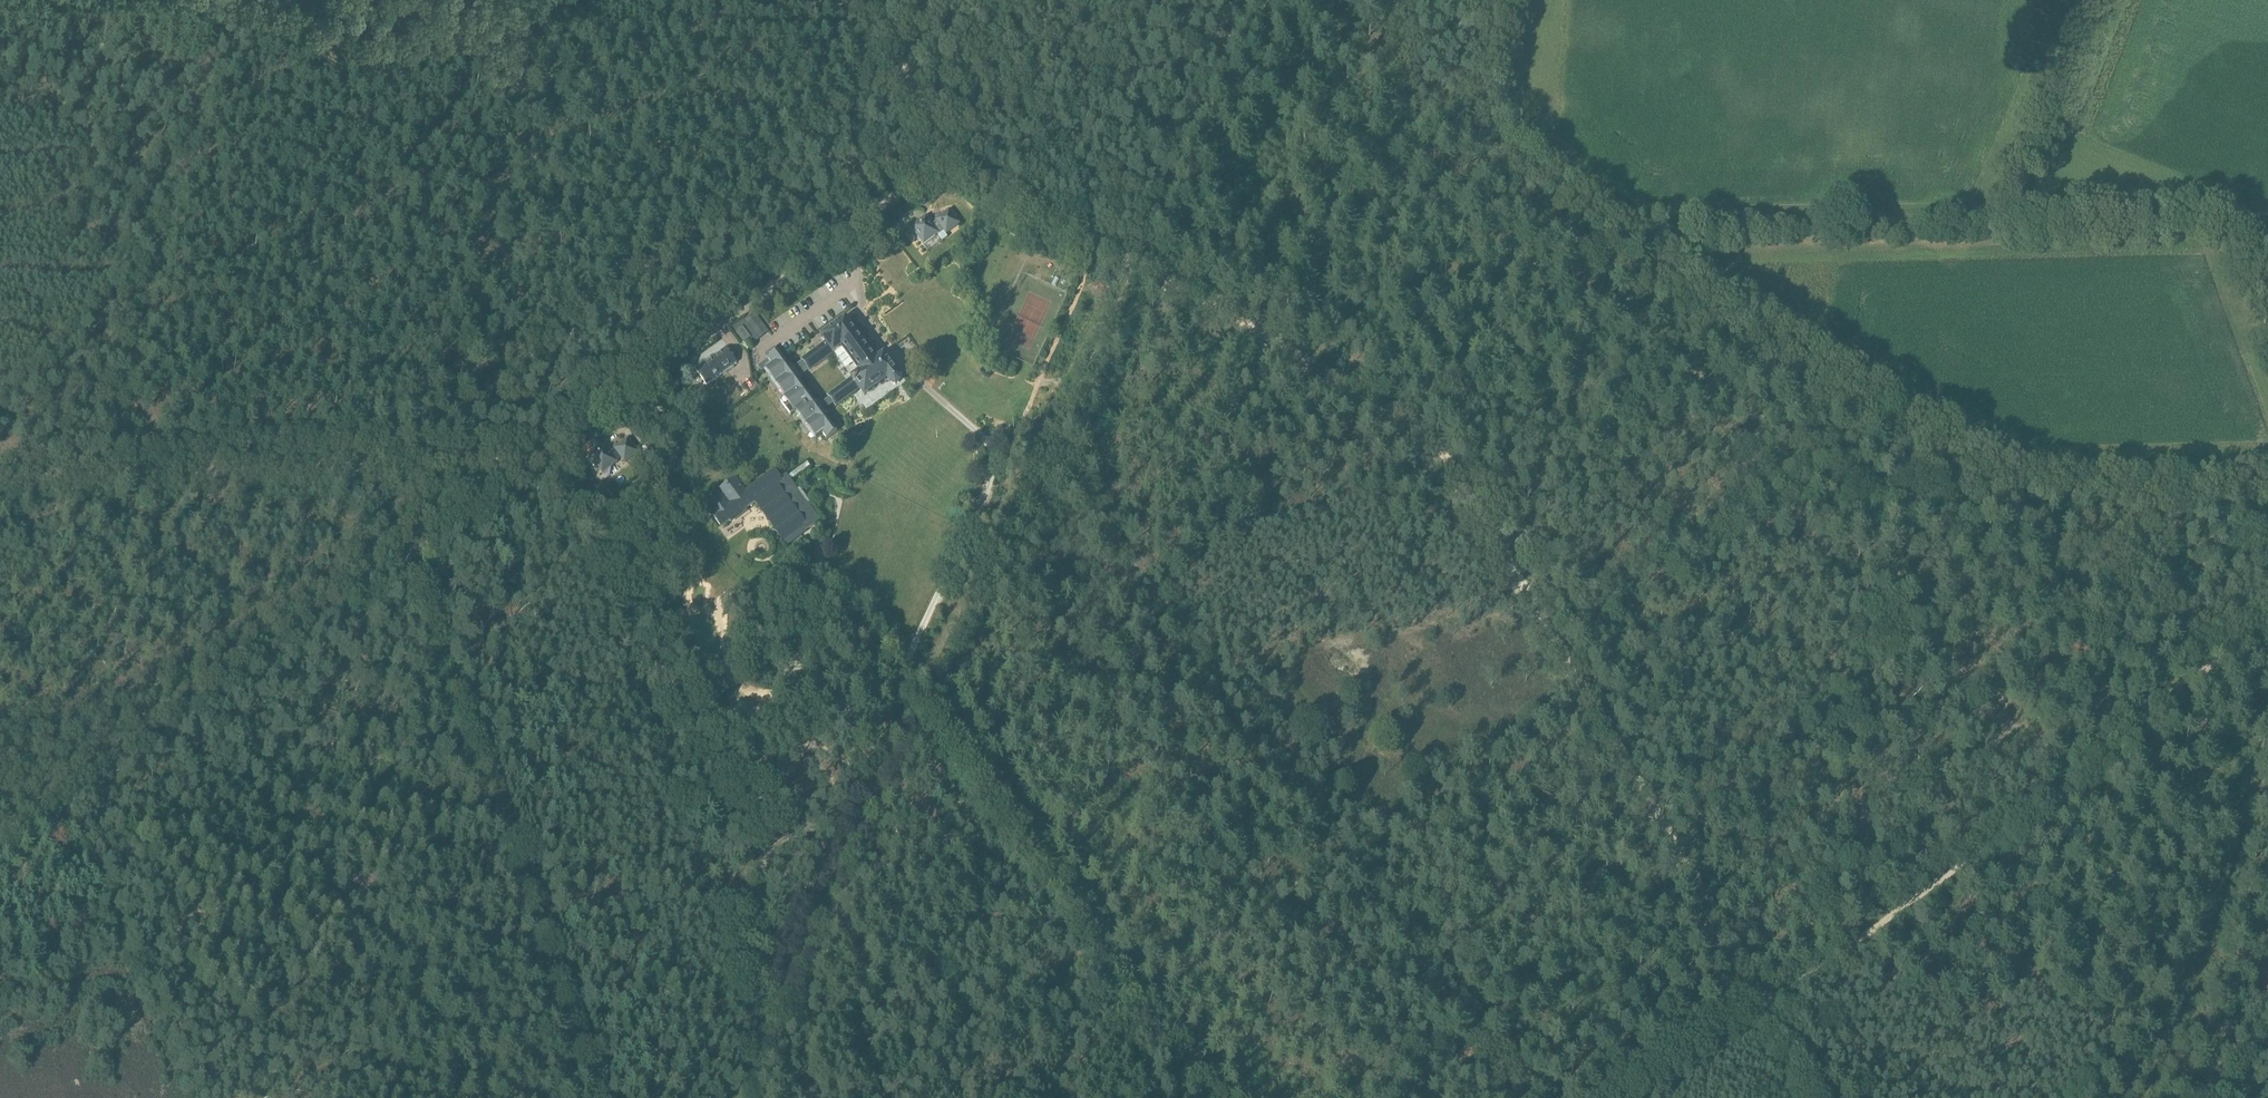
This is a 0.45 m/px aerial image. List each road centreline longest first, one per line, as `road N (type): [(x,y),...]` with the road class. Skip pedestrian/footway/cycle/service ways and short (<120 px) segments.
road 1 (track): [(1828,1097),(1426,432),(1139,260)]
road 2 (track): [(1519,1097),(1056,437),(1139,260)]
road 3 (track): [(1814,447),(1228,67)]
road 4 (track): [(0,854),(526,461)]
road 5 (residential): [(526,461),(951,152)]
road 6 (track): [(1765,1003),(1990,840),(2172,674)]
road 7 (track): [(1211,1097),(905,683)]
road 8 (track): [(423,465),(402,499),(348,551),(258,613),(165,663),(0,721)]
road 9 (track): [(550,0),(554,95),(545,145),(516,247),(441,431)]
road 10 (track): [(0,468),(425,459)]
road 11 (track): [(2172,674),(1814,447)]
road 12 (track): [(905,693),(905,714),(787,1004)]
road 13 (track): [(1814,447),(1552,649)]
road 14 (track): [(1139,260),(951,152),(910,69)]
road 15 (track): [(1228,67),(1139,260)]
road 16 (track): [(1605,1097),(1759,986)]

